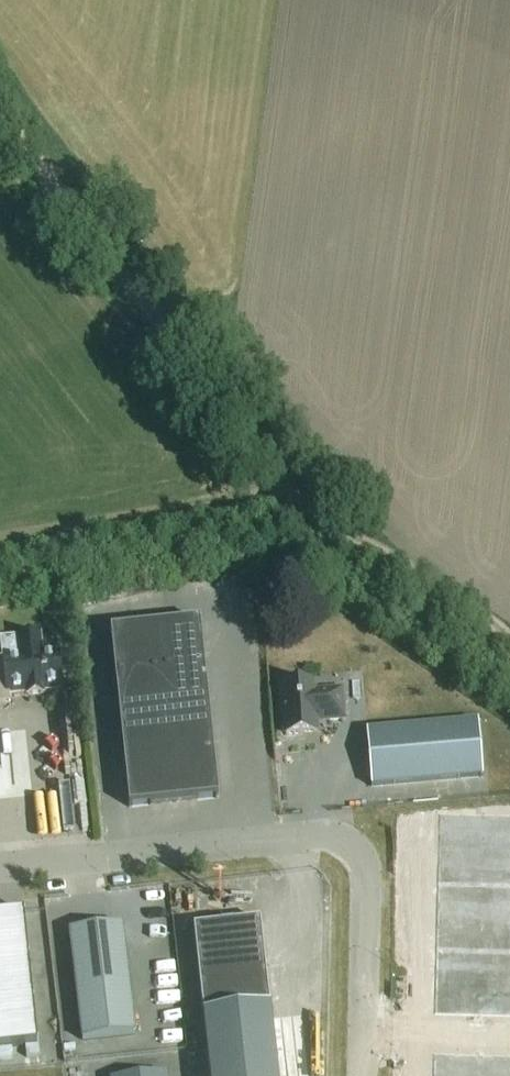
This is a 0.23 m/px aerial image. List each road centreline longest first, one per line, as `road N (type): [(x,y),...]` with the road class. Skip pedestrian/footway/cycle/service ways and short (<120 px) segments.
road 1 (track): [(509,640),(290,492),(0,116)]
road 2 (unclassified): [(363,1075),(367,881),(355,849),(338,839),(0,867)]
road 3 (track): [(0,540),(290,492)]

